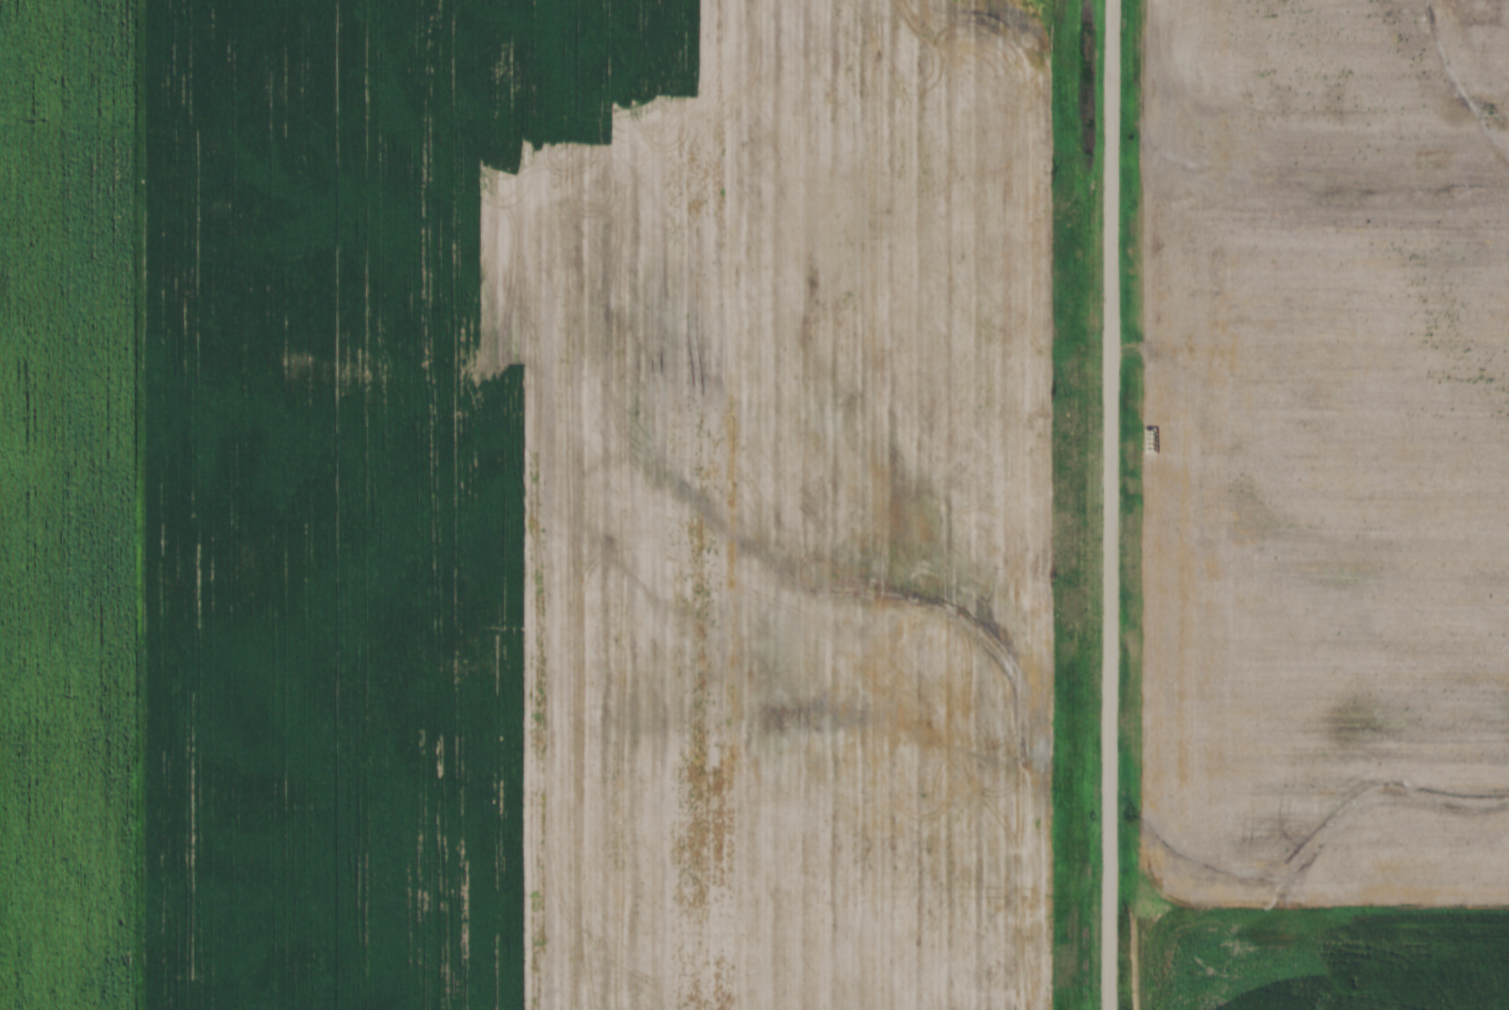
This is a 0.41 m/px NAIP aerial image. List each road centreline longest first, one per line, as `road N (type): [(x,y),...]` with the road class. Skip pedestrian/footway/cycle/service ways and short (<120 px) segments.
road 1 (residential): [(1119,0),(1115,1009)]
road 2 (track): [(1118,355),(1141,352),(1146,339),(1150,198),(1168,164),(1162,110)]

